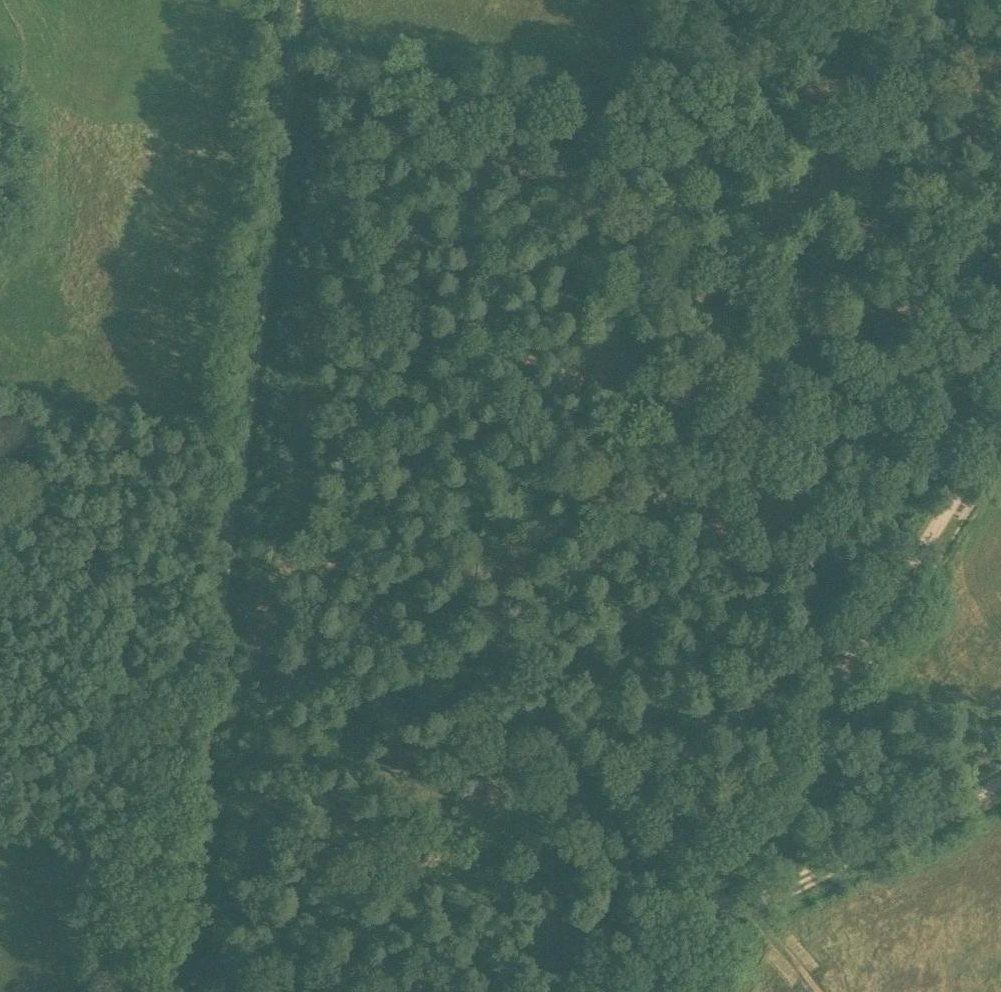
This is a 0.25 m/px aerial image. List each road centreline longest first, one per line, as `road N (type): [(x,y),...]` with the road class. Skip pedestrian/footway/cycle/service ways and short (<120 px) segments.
road 1 (track): [(166,991),(288,60)]
road 2 (track): [(1000,431),(636,991)]
road 3 (track): [(695,900),(731,909),(761,902),(1000,775)]

